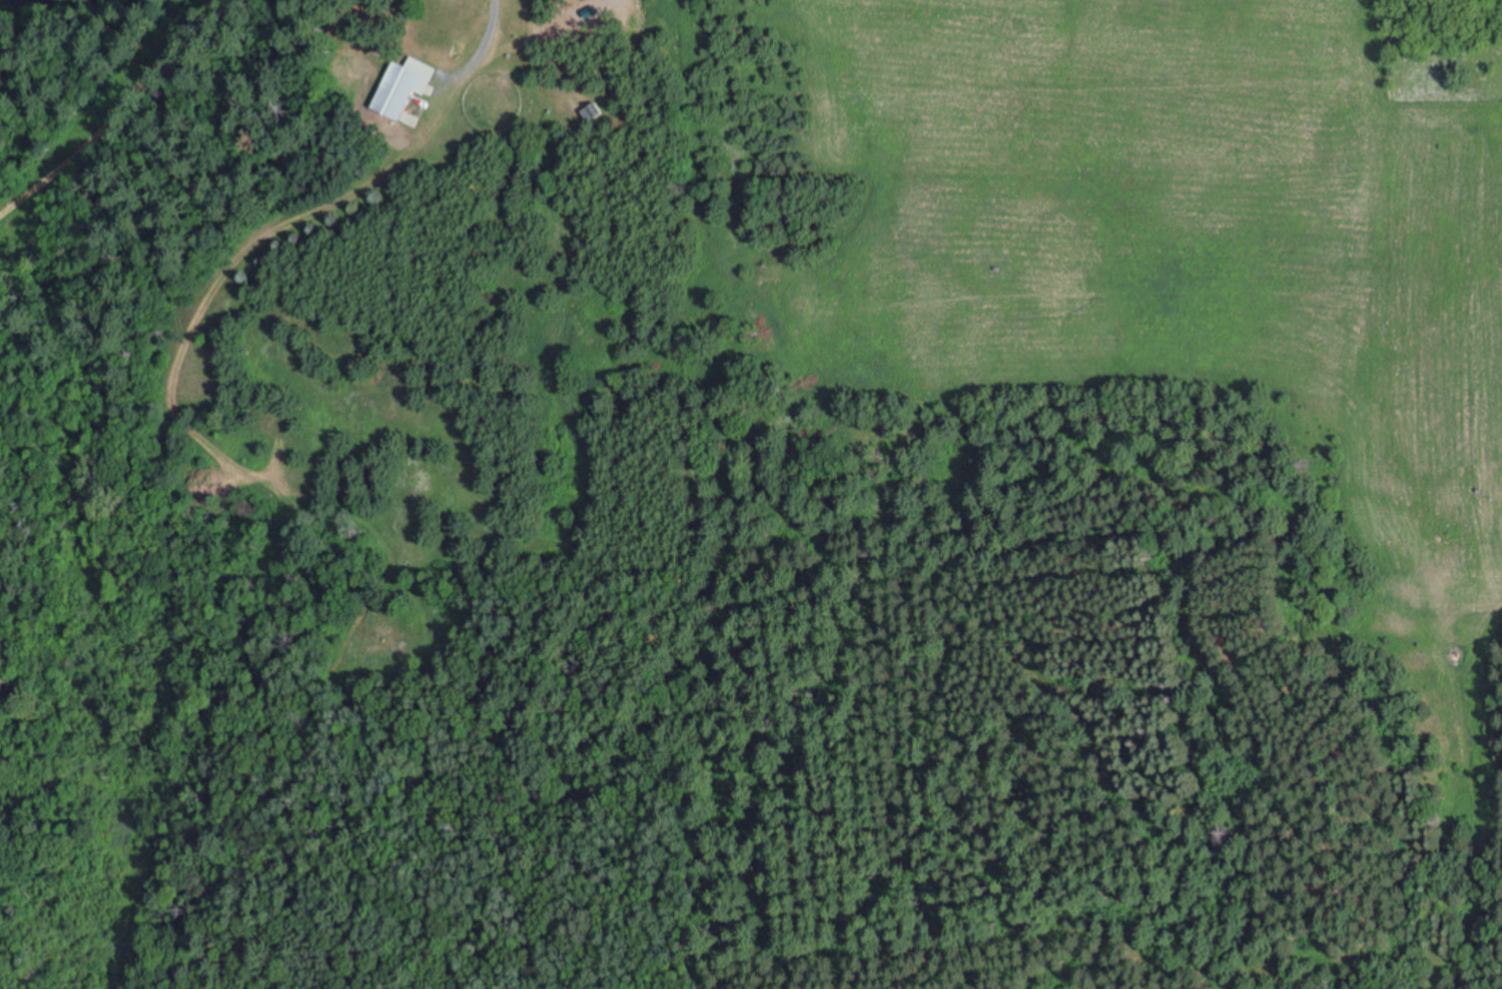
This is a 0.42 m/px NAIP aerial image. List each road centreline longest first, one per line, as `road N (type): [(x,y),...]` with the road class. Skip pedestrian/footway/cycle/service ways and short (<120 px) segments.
road 1 (residential): [(0,224),(212,89),(301,0)]

